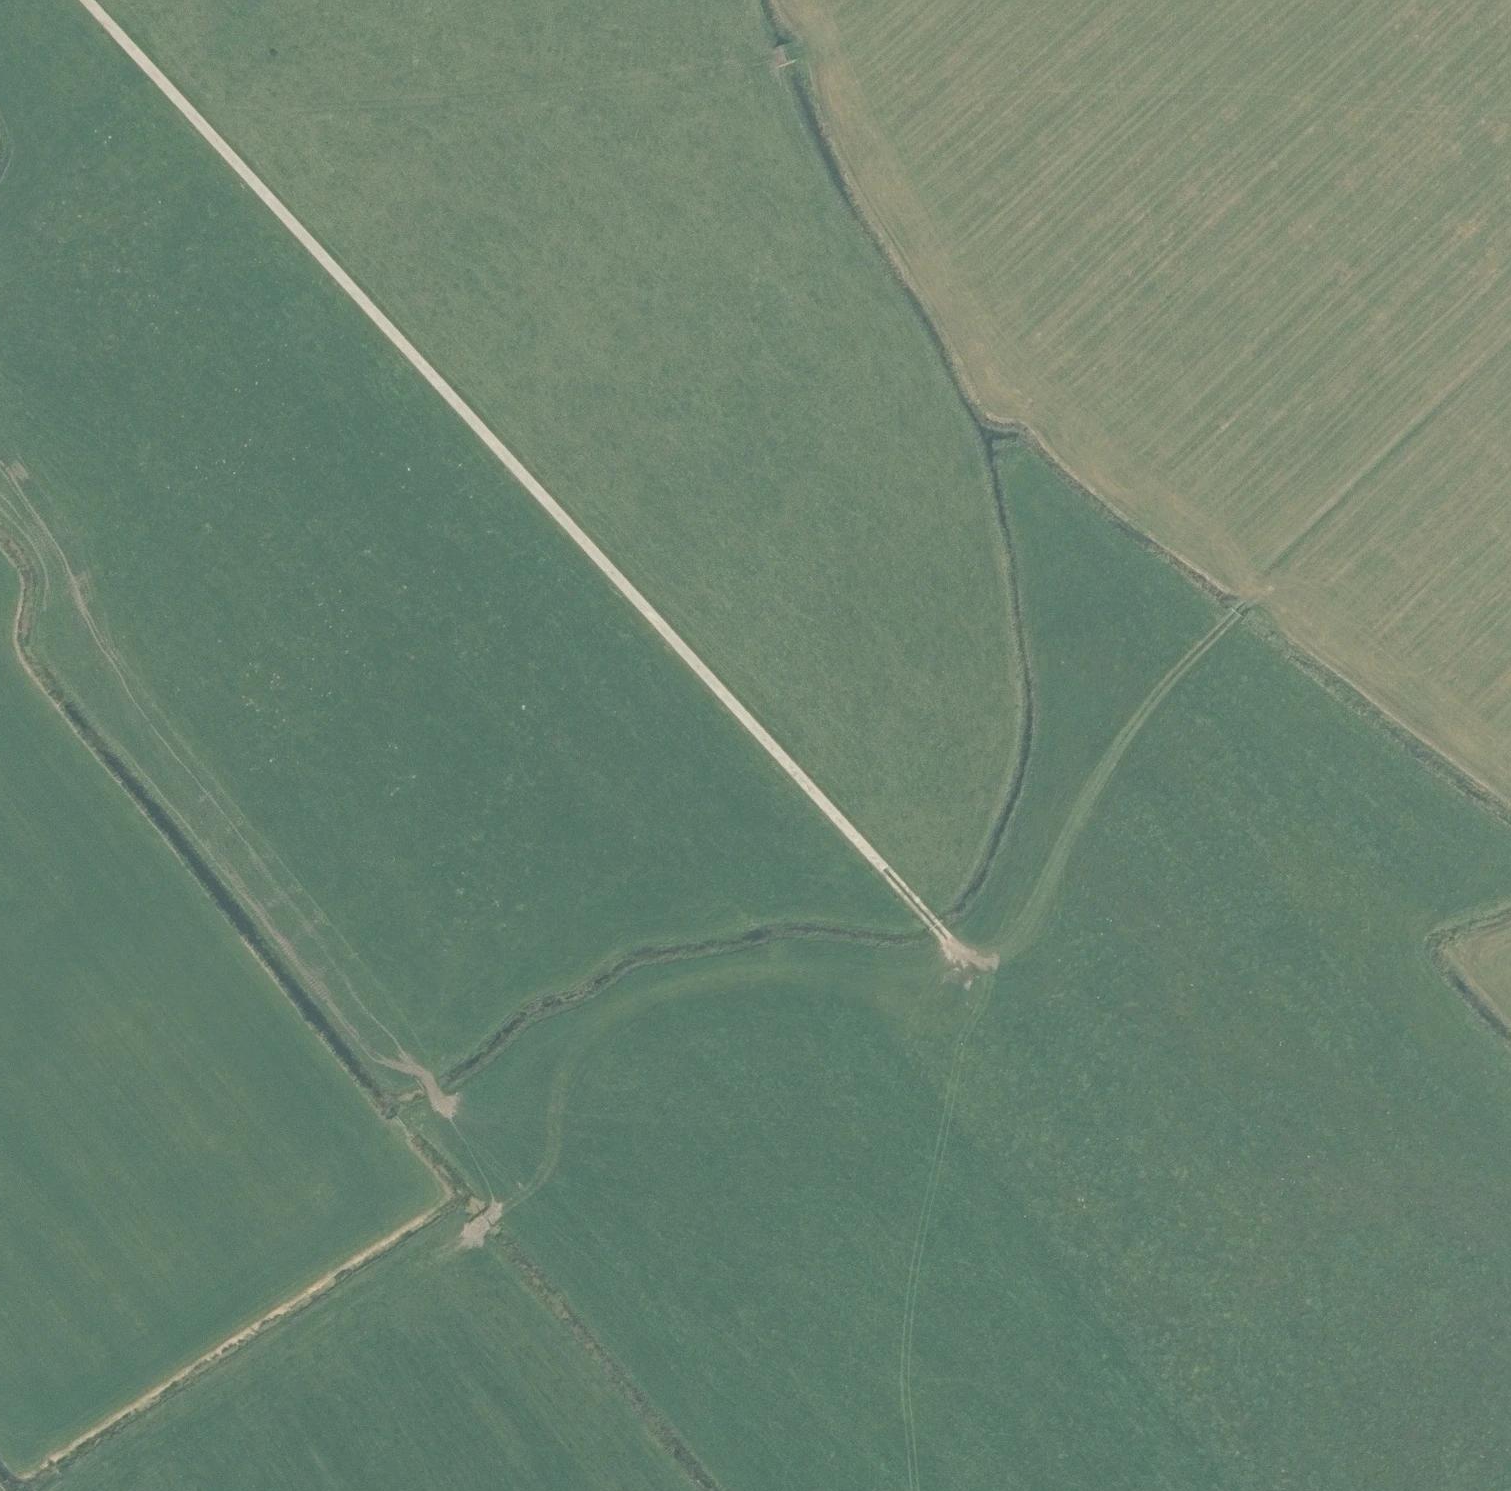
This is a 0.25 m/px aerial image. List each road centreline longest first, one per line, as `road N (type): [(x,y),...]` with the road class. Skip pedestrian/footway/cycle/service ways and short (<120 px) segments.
road 1 (track): [(89,0),(955,945),(960,976),(941,996),(893,996),(819,977),(744,980),(668,995),(574,1033),(534,1106),(534,1178),(436,1260)]
road 2 (track): [(955,945),(990,955),(1027,945),(1054,848),(1092,769),(1259,597)]

